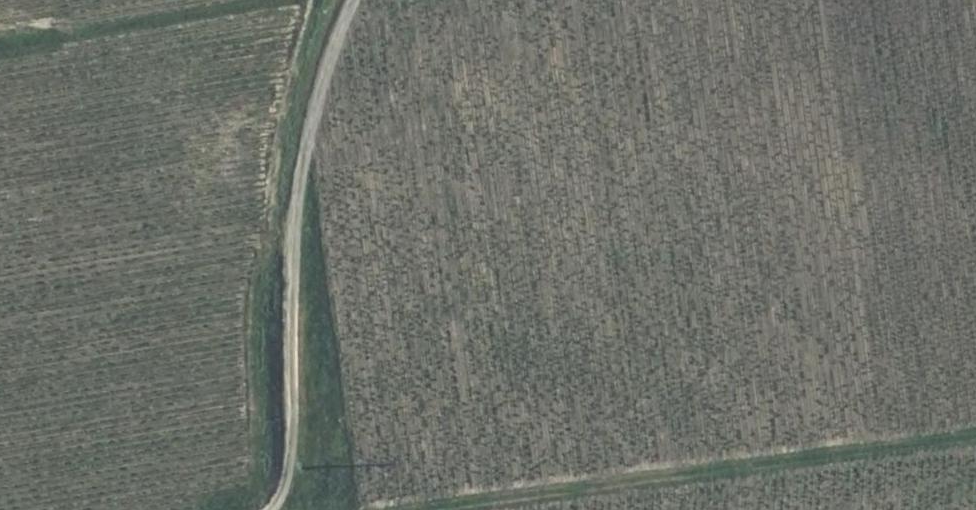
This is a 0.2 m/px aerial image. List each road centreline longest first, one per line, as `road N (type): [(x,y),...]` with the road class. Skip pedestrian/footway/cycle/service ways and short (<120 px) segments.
road 1 (track): [(409,509),(975,432)]
road 2 (track): [(267,509),(284,474),(296,198),(353,0)]
road 3 (track): [(289,249),(277,153),(321,0)]

